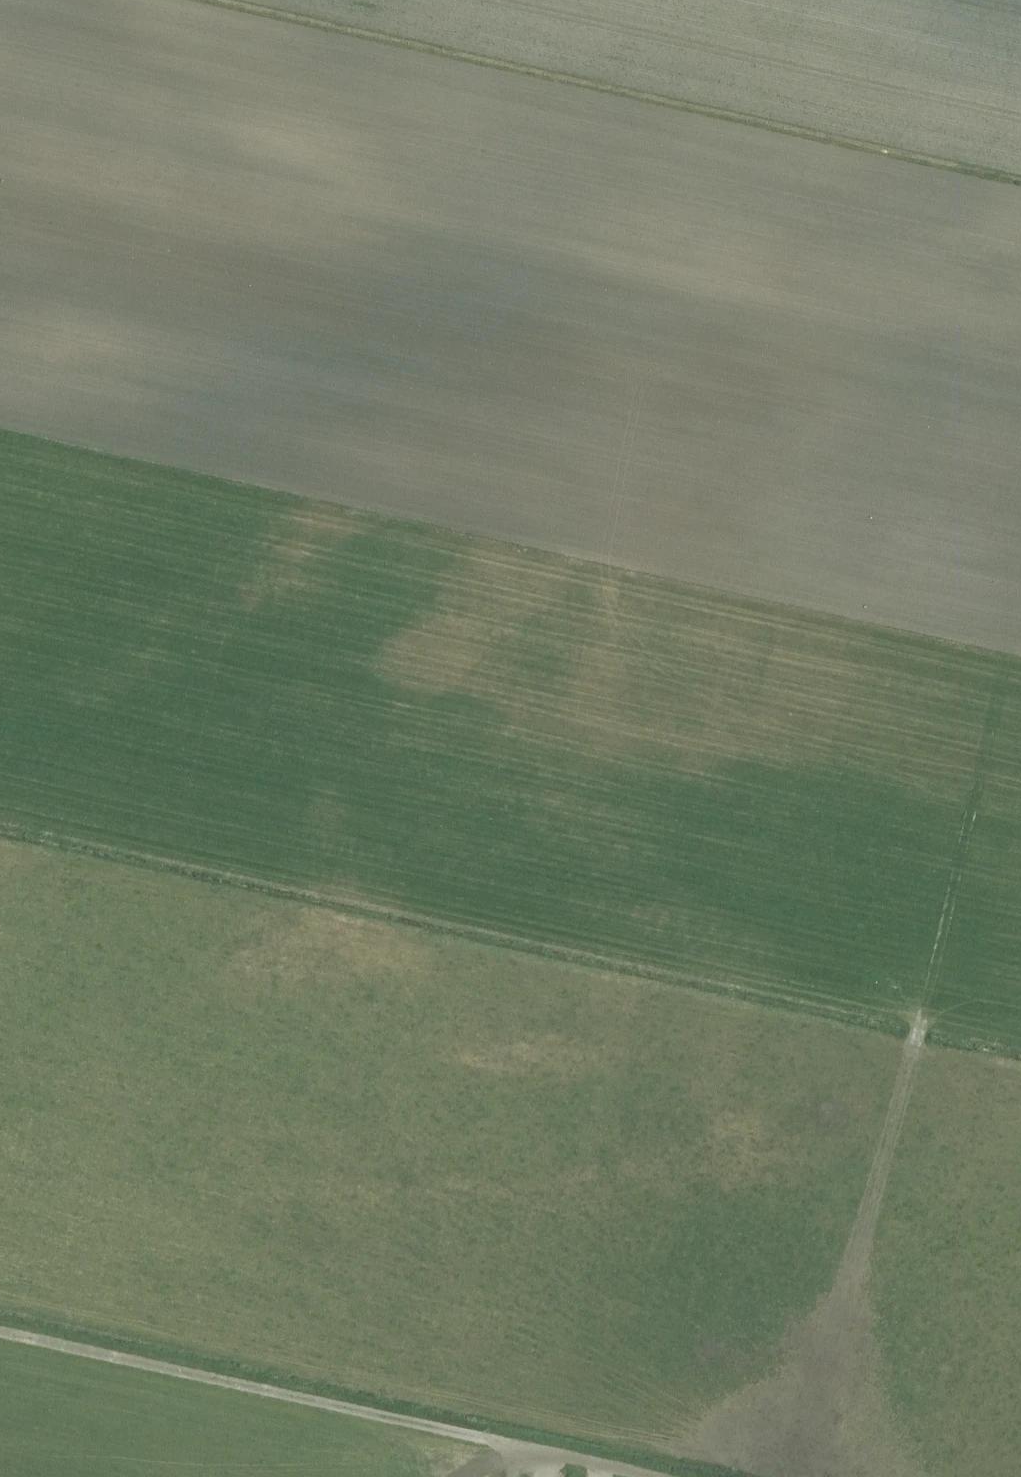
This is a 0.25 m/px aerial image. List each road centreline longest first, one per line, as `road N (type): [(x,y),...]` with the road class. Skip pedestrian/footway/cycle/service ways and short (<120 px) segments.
road 1 (track): [(511,1476),(518,1449),(0,1333)]
road 2 (track): [(518,1449),(637,1476)]

